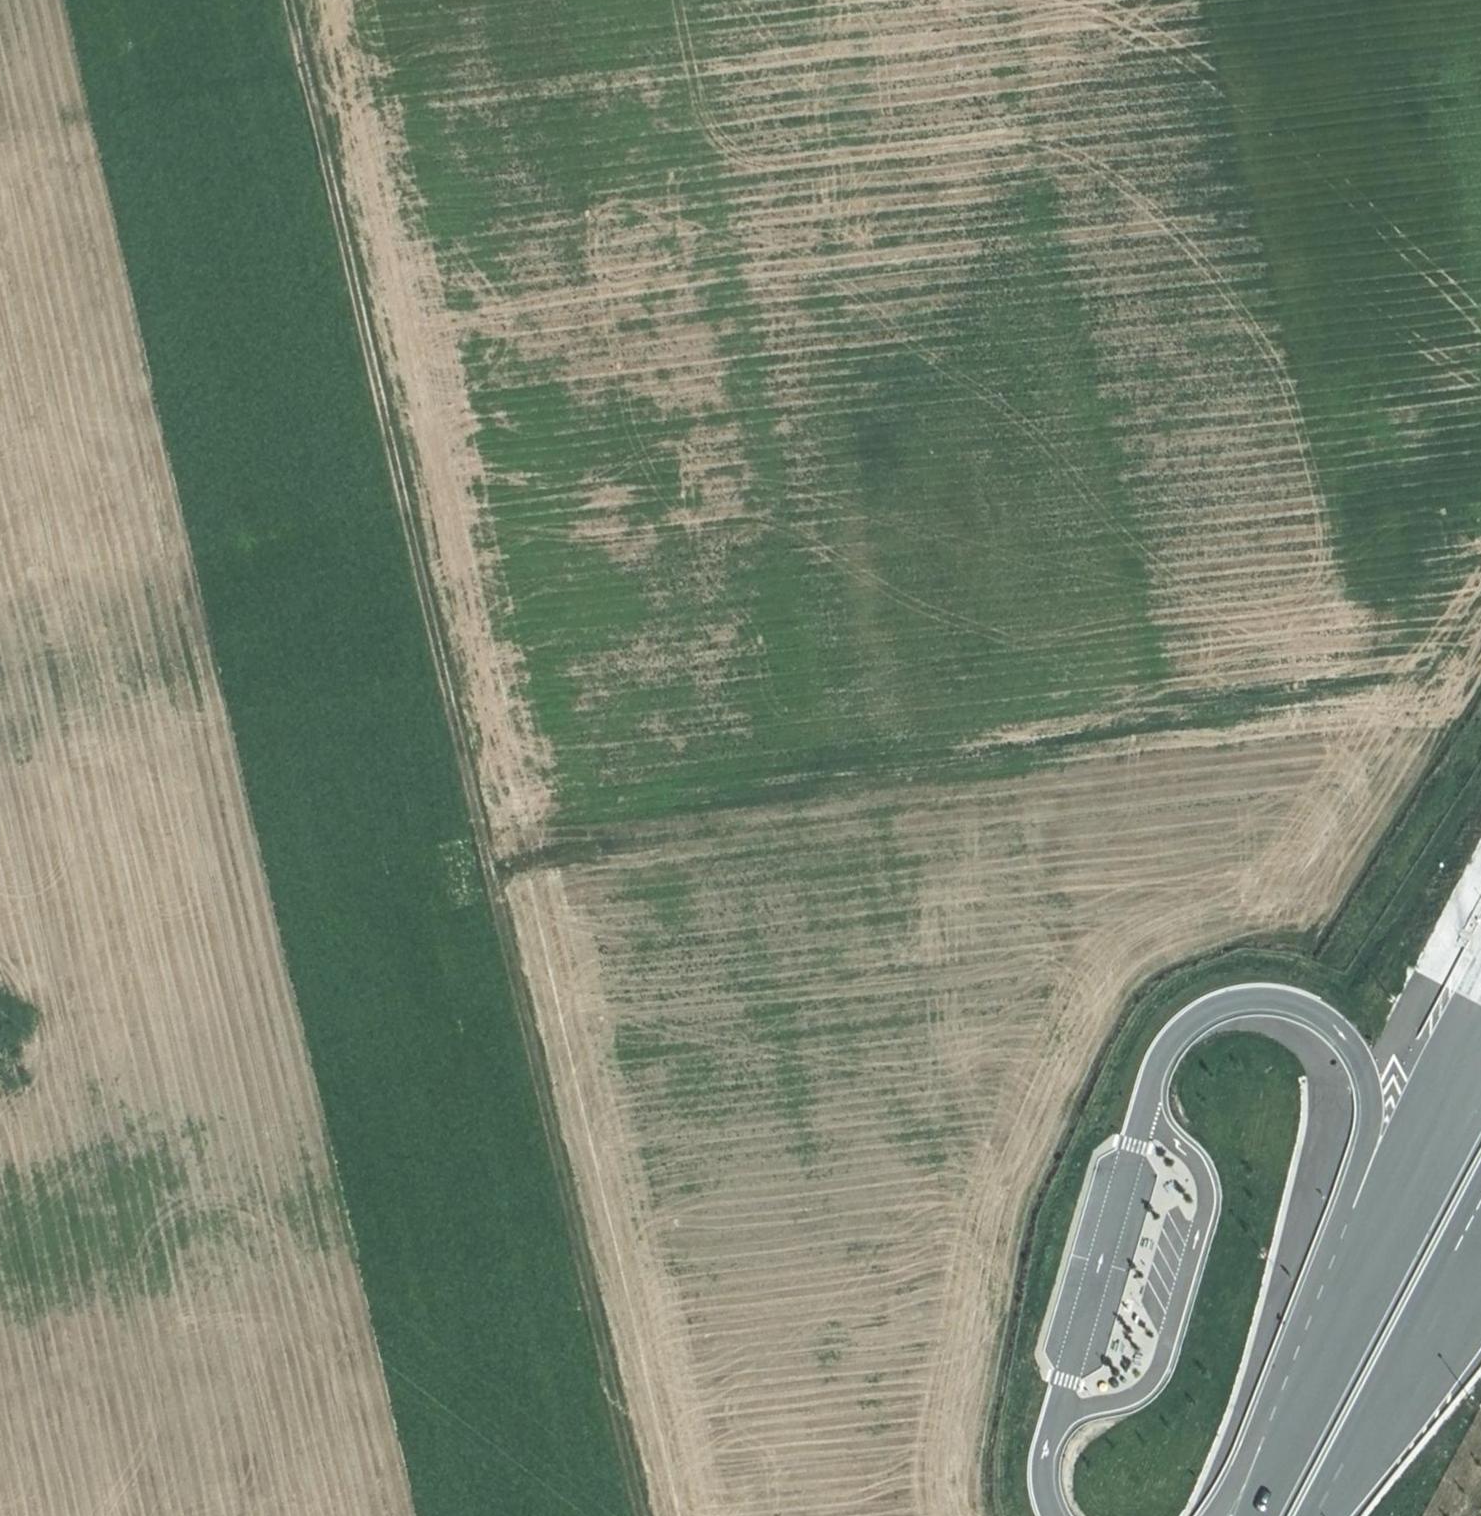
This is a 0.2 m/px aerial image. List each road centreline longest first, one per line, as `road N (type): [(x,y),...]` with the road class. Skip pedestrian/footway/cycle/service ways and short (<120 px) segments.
road 1 (track): [(289,0),(641,1515)]
road 2 (motorway): [(1155,1070),(1177,1029),(1205,1008),(1271,994),(1303,1003),(1354,1050),(1366,1078),(1367,1120),(1343,1193)]
road 3 (motorway): [(1480,1019),(1330,1316)]
road 4 (motorway): [(1317,1515),(1480,1235)]
road 5 (motorway): [(1343,1193),(1253,1422)]
road 6 (motorway): [(1307,1375),(1245,1515)]
road 7 (motorway): [(1343,1193),(1330,1316)]

